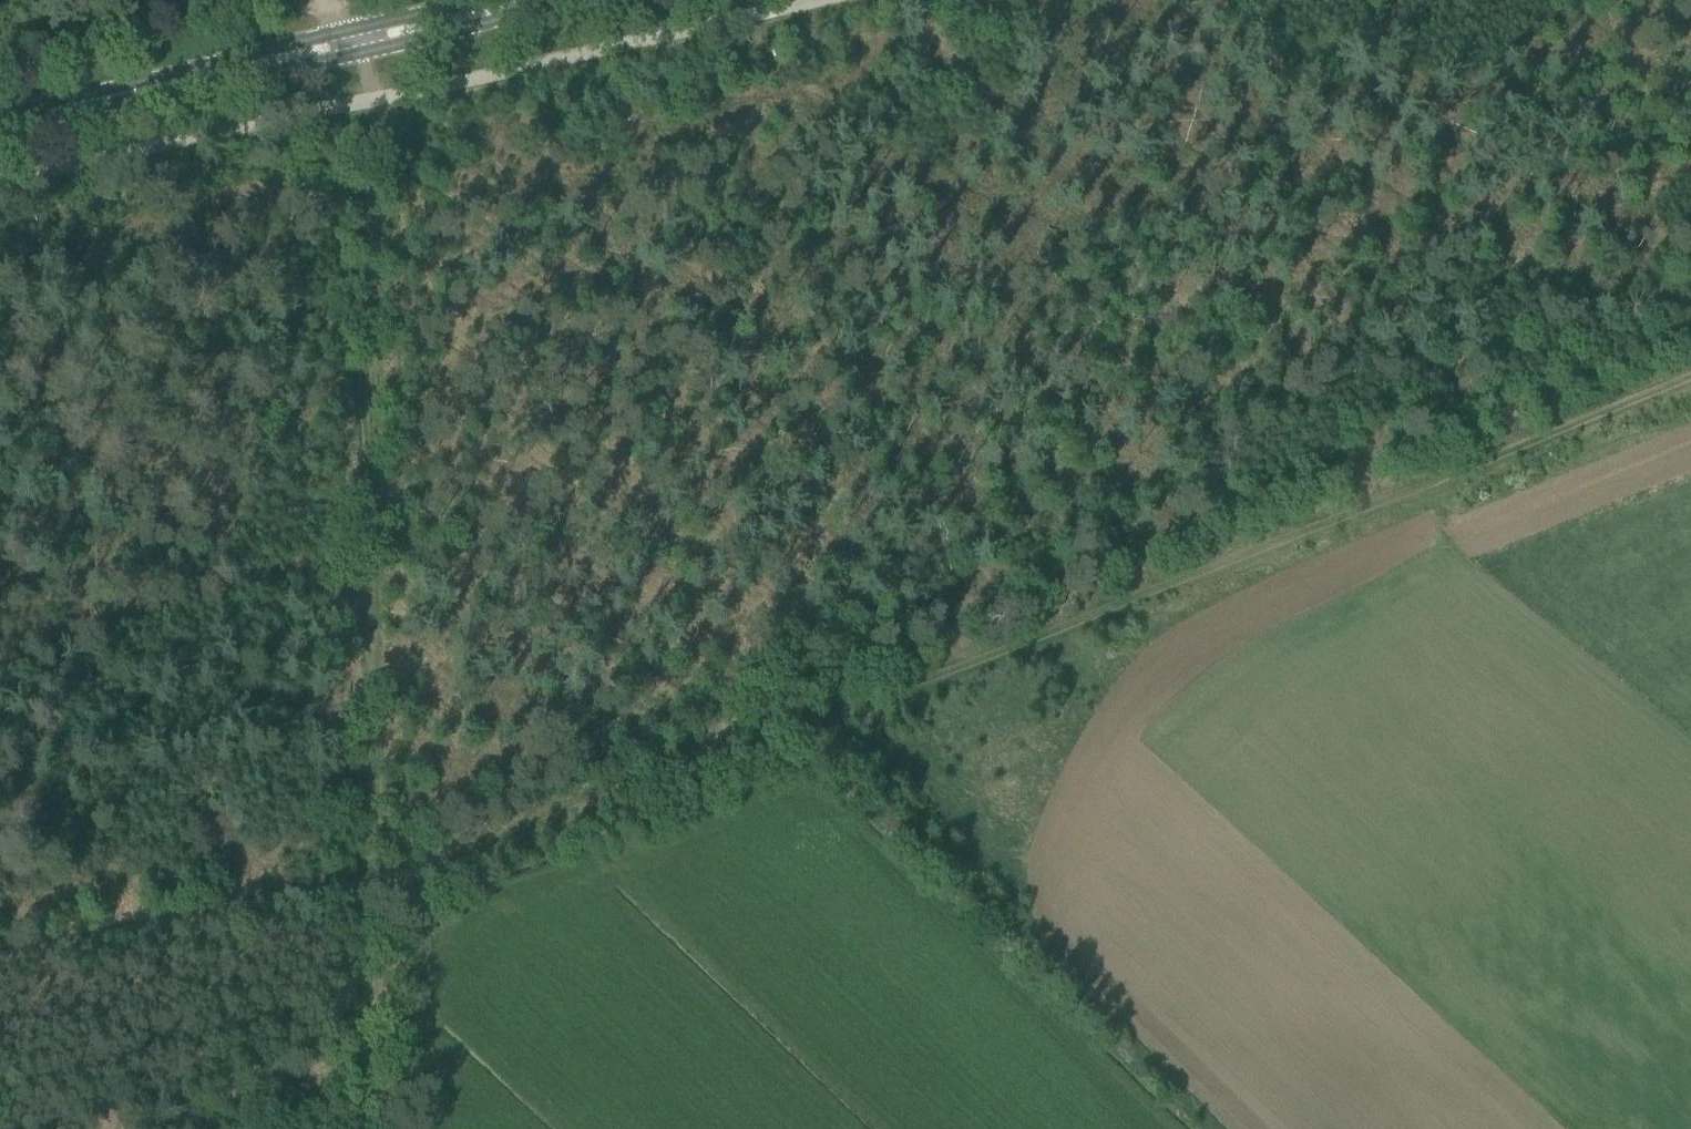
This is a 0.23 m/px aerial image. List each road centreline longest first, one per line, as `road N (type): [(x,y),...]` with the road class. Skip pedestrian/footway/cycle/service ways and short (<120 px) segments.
road 1 (track): [(0,979),(364,896),(520,839),(810,710),(1690,368)]
road 2 (secondary): [(0,117),(520,0)]

